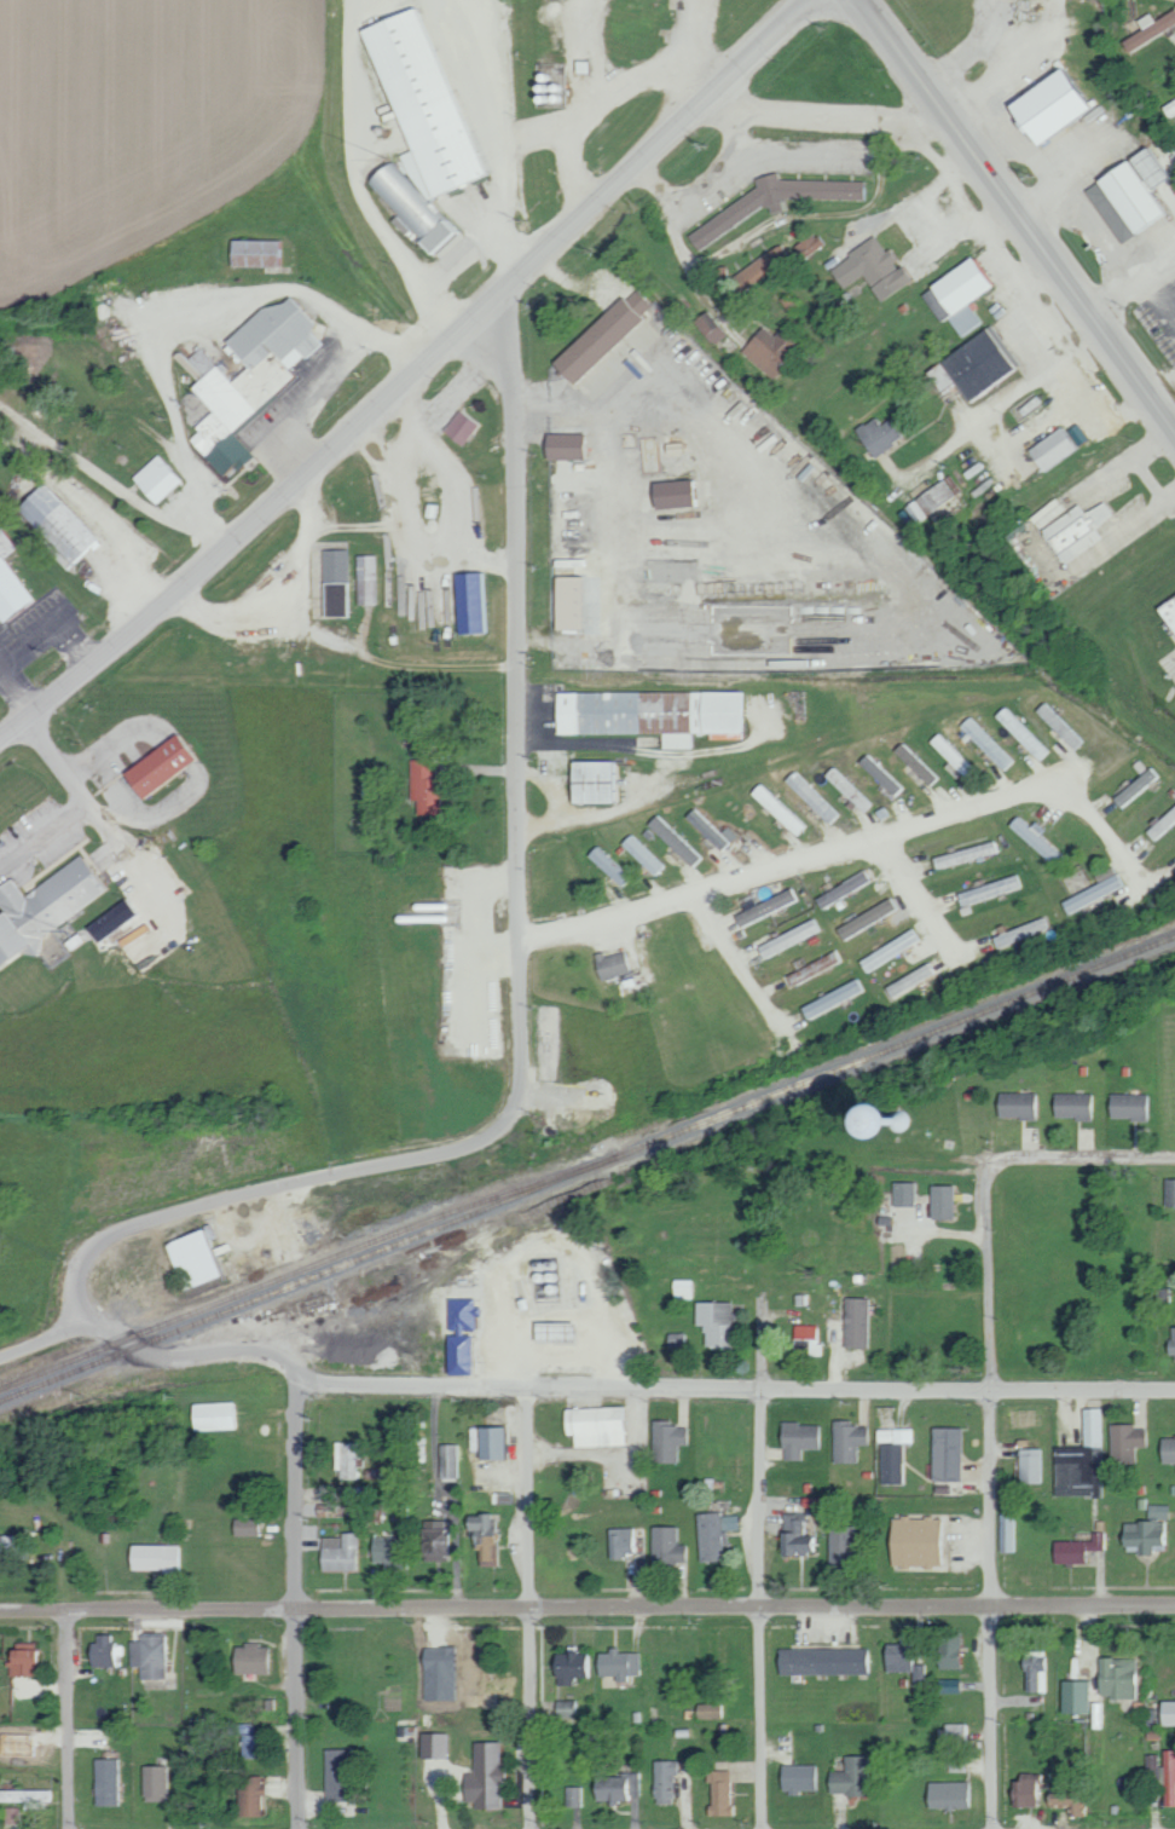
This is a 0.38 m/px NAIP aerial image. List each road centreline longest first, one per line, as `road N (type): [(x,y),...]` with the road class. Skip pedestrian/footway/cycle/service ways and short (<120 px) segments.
road 1 (residential): [(86,1316),(73,1300),(77,1271),(95,1245),(166,1214),(452,1150),(490,1135),(513,1110),(523,1056),(505,287)]
road 2 (residential): [(0,1610),(1174,1607)]
road 3 (secondary): [(0,742),(294,491),(813,0)]
road 4 (residential): [(1174,1392),(340,1386),(313,1384),(276,1351),(209,1351)]
road 5 (residential): [(522,941),(1061,783),(1142,885)]
road 6 (residential): [(762,1828),(759,1288)]
road 7 (secondary): [(868,0),(1174,435)]
road 8 (residential): [(298,1828),(301,1375)]
road 9 (residential): [(992,1608),(984,1162)]
road 10 (residential): [(532,1828),(532,1385)]
road 11 (residential): [(913,1162),(1174,1162)]
road 12 (residential): [(997,1828),(992,1608)]
road 13 (residential): [(70,1828),(65,1610)]
road 14 (residential): [(694,892),(787,1038)]
road 15 (residential): [(879,837),(966,970)]
road 16 (residential): [(1174,490),(1053,582)]
road 17 (residential): [(532,1385),(531,1242)]
road 18 (residential): [(86,1316),(150,1352),(209,1351)]

